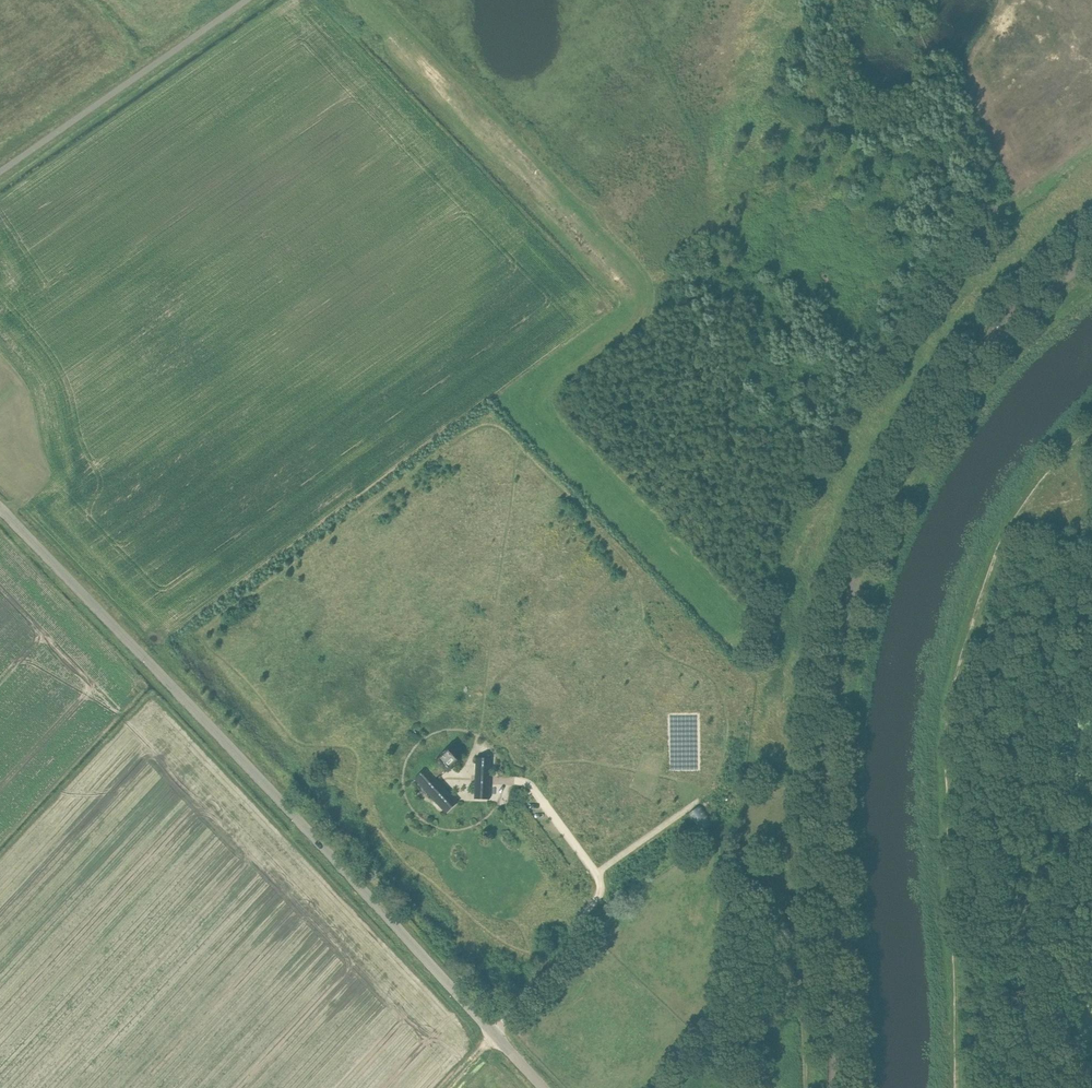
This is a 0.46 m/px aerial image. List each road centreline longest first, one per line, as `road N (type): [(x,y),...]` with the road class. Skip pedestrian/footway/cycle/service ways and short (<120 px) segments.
road 1 (unclassified): [(545,1087),(0,511)]
road 2 (track): [(802,1087),(794,774)]
road 3 (unclassified): [(0,171),(246,0)]

